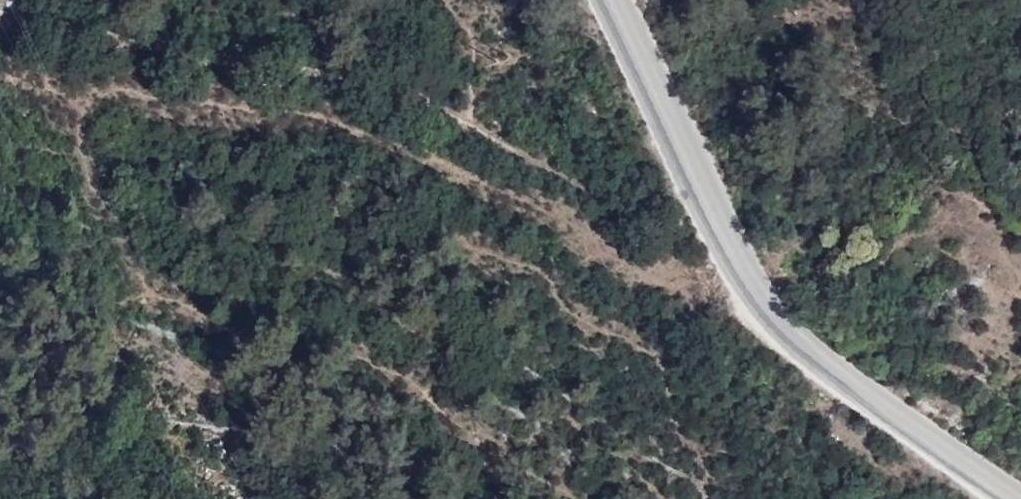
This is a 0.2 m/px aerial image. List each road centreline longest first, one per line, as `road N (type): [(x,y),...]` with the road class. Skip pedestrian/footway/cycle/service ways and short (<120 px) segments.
road 1 (tertiary): [(1020,498),(805,340),(735,262),(615,0)]

